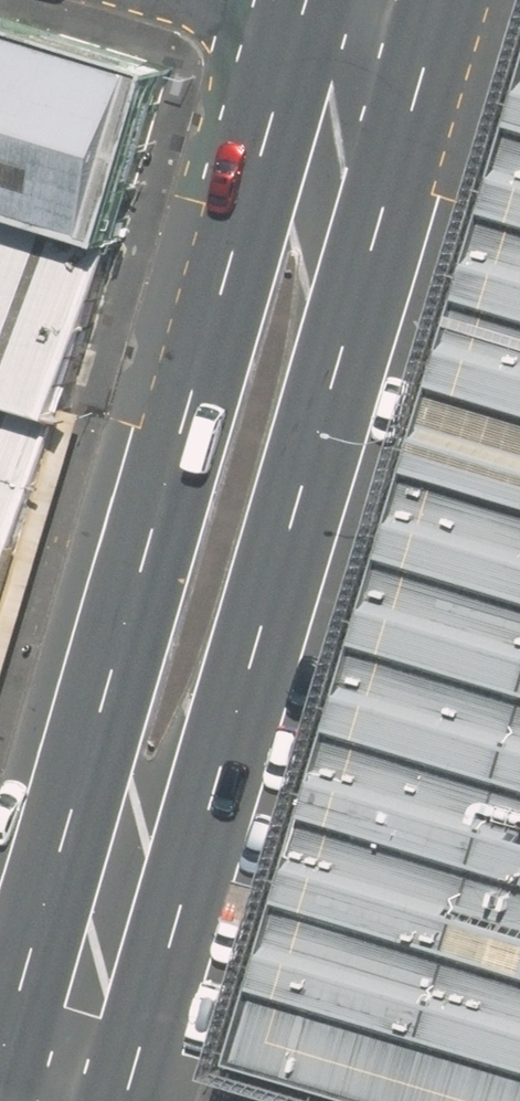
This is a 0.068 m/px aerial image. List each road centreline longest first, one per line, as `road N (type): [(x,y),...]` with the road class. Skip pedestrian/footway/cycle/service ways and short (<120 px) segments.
road 1 (primary): [(379,0),(376,198),(219,698),(110,848)]
road 2 (primary): [(110,848),(119,677),(269,173),(379,0)]
road 3 (primary): [(110,848),(49,1069)]

